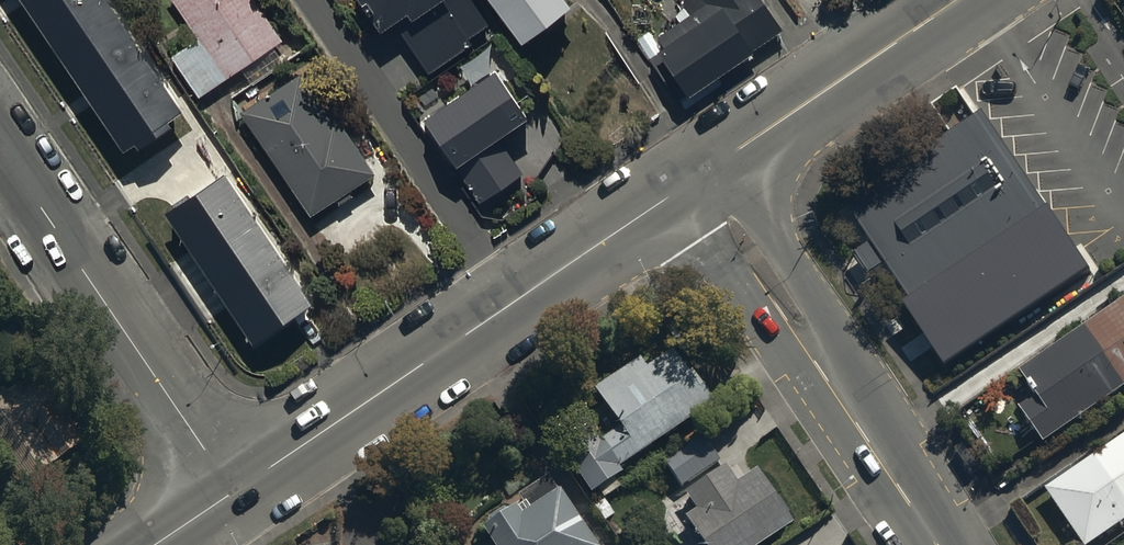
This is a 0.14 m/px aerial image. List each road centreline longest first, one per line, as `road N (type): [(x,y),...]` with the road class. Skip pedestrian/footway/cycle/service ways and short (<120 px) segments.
road 1 (tertiary): [(232,491),(699,175)]
road 2 (tertiary): [(699,175),(938,544)]
road 3 (residential): [(0,150),(232,491)]
road 4 (tertiary): [(699,175),(957,0)]

